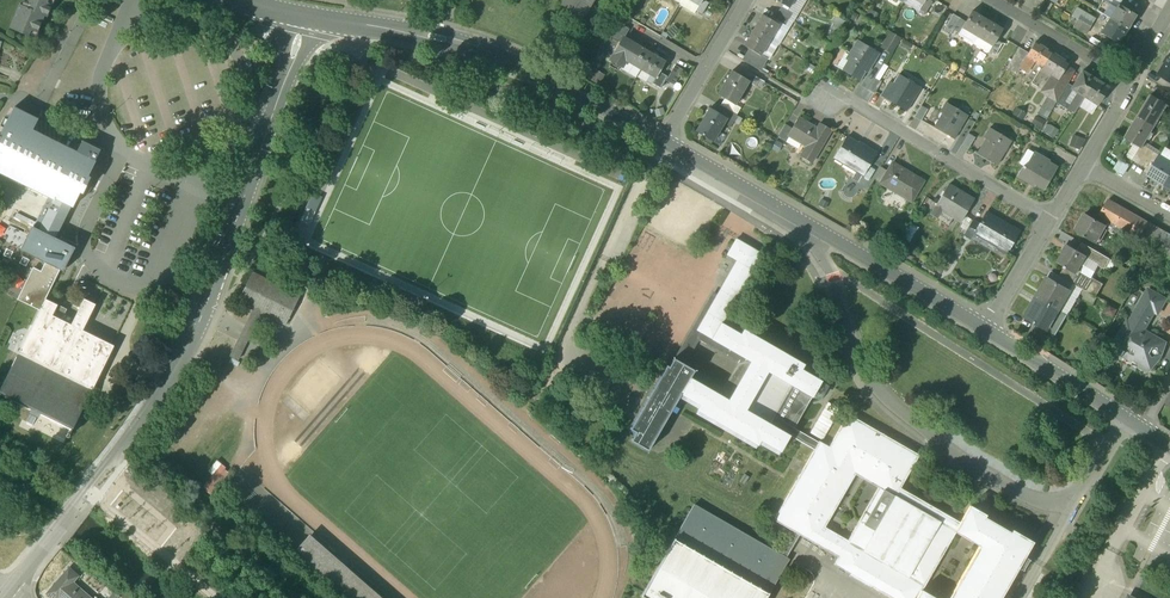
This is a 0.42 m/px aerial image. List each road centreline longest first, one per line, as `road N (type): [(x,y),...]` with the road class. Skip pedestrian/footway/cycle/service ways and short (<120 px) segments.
road 1 (unclassified): [(151,413),(187,357),(309,21)]
road 2 (unclassified): [(663,138),(499,52),(398,29),(309,21)]
road 3 (unclassified): [(987,327),(663,138)]
road 4 (residential): [(1048,224),(847,99),(836,101)]
road 5 (residential): [(6,593),(151,413)]
road 6 (unclassified): [(1142,429),(987,327)]
road 7 (residential): [(663,138),(748,0)]
road 8 (residential): [(995,0),(1127,78)]
road 9 (residential): [(987,327),(1048,224)]

